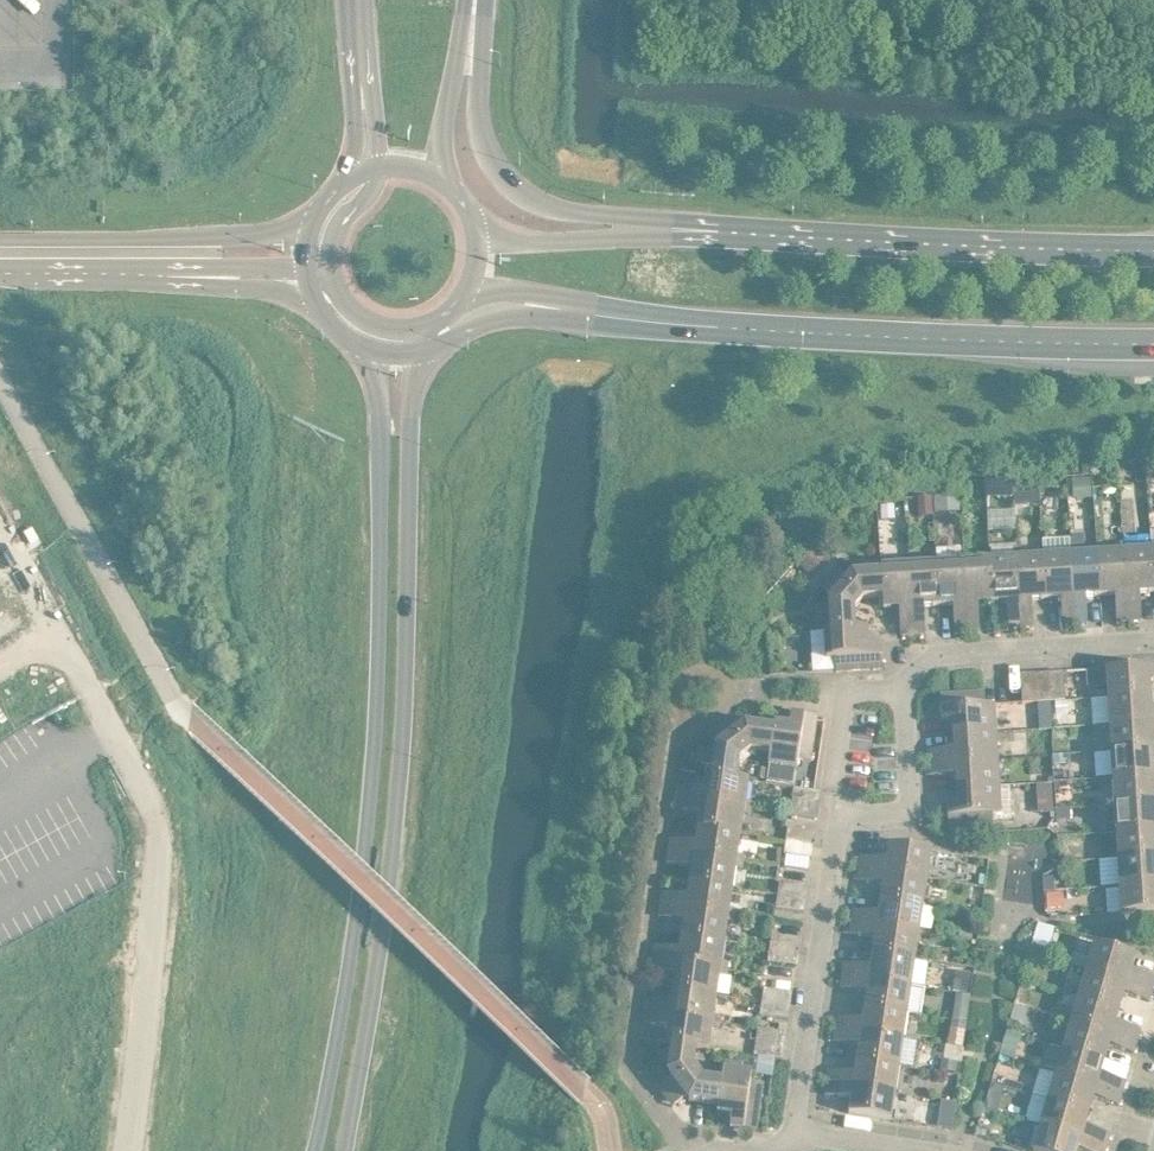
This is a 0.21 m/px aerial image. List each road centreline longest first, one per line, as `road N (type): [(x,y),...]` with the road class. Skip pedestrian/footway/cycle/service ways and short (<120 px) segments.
road 1 (secondary): [(385,341),(386,710),(376,841),(322,1150)]
road 2 (secondary): [(352,1150),(402,823),(424,343)]
road 3 (secondary): [(562,297),(1017,333),(1153,332)]
road 4 (residential): [(132,1150),(160,834),(136,745),(62,629)]
road 5 (secondary): [(760,227),(724,213),(582,201),(527,180),(498,144),(488,110),(489,0)]
road 6 (secondary): [(1153,234),(760,227)]
road 7 (residential): [(799,1125),(839,804)]
road 8 (tertiary): [(317,220),(0,231)]
road 9 (secondary): [(760,227),(484,230)]
road 10 (residential): [(912,680),(940,642),(1153,631)]
road 11 (tertiary): [(0,256),(208,267)]
road 12 (residential): [(839,804),(899,804),(914,786),(912,680)]
road 13 (residential): [(986,1150),(799,1125)]
road 14 (residential): [(839,804),(849,690),(912,680)]
road 15 (secondary): [(441,167),(472,0)]
road 16 (secondary): [(424,343),(502,305),(562,297)]
road 17 (residential): [(62,629),(0,509)]
road 18 (secondary): [(385,157),(373,188),(345,223),(341,267)]

